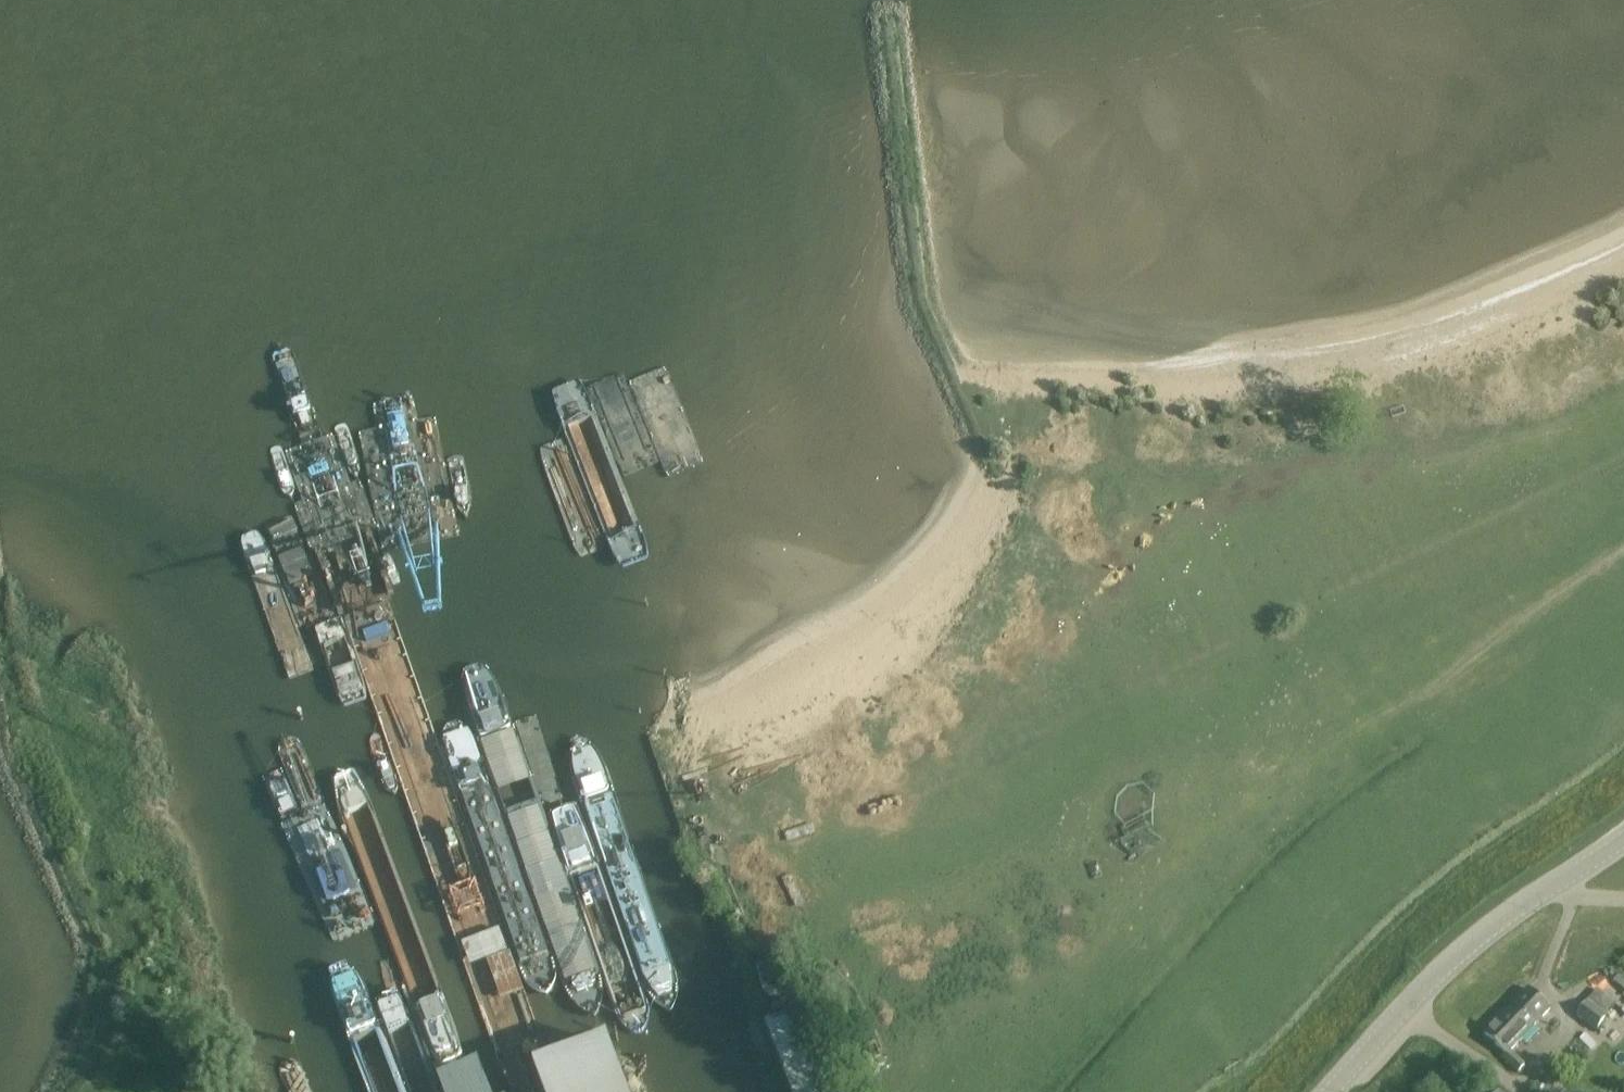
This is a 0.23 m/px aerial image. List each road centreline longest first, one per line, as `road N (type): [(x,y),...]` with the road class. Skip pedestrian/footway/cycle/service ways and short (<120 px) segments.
road 1 (tertiary): [(1337,1091),(1456,959),(1623,841)]

